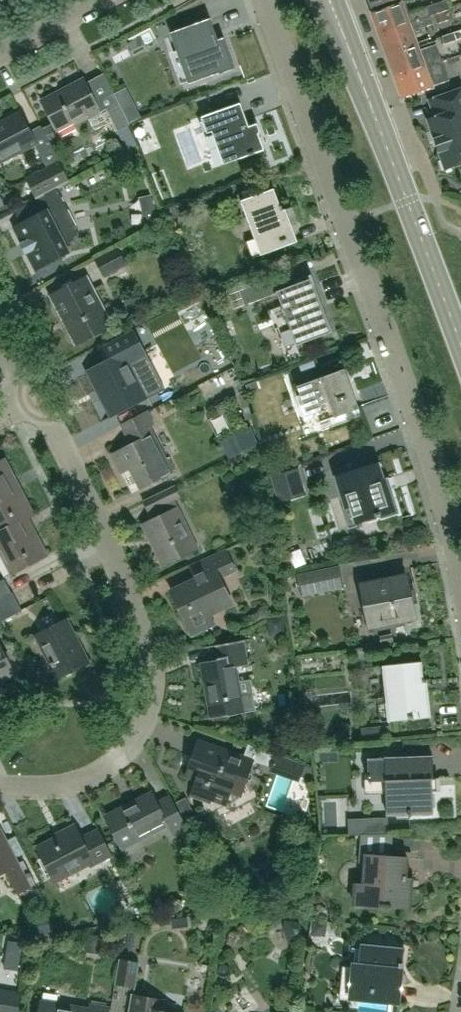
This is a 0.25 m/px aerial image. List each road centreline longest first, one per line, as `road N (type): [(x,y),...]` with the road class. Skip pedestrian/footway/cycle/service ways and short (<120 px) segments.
road 1 (unclassified): [(460,590),(436,485),(262,0)]
road 2 (unclassified): [(0,778),(90,768),(136,732),(146,670),(132,594),(38,395)]
road 3 (tertiary): [(460,352),(332,13)]

